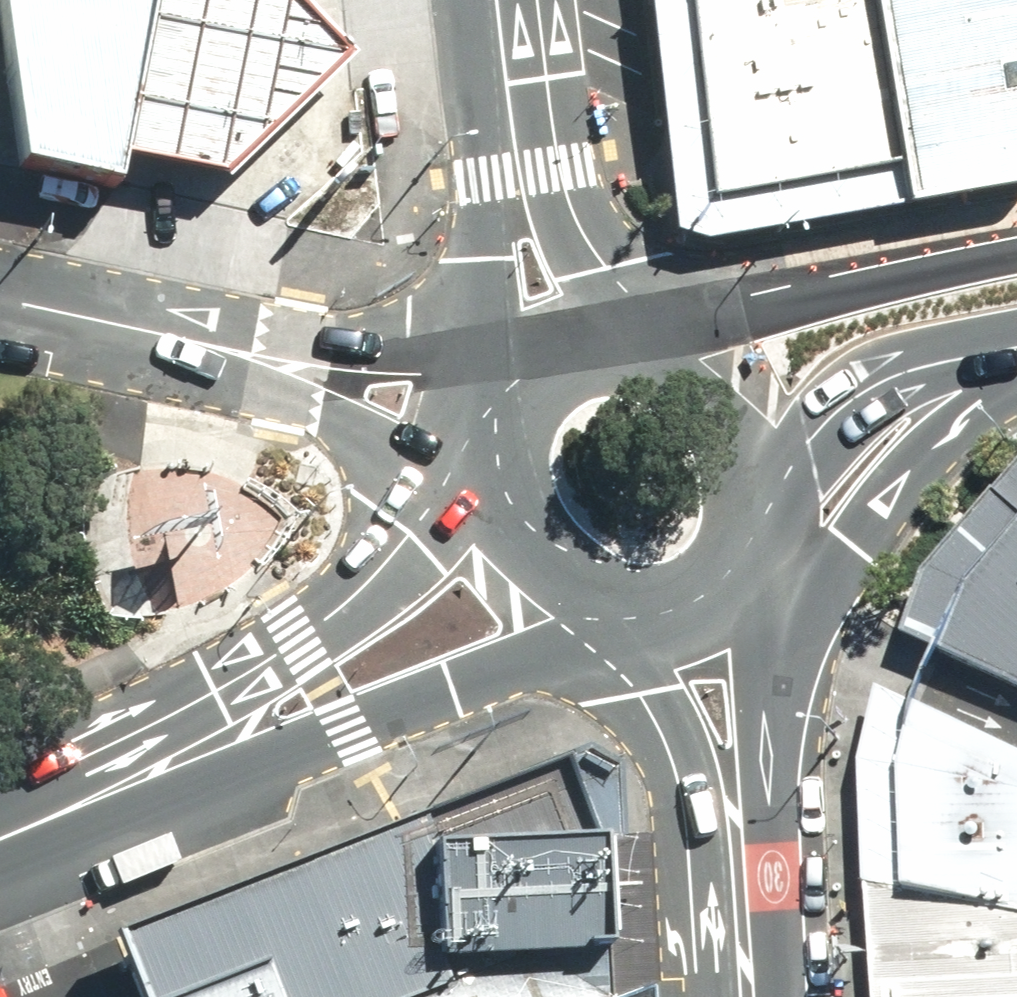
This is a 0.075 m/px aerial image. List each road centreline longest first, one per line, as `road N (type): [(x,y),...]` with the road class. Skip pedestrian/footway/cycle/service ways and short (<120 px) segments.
road 1 (residential): [(0,308),(496,421)]
road 2 (primary): [(1016,372),(942,426),(850,549),(797,631),(751,756)]
road 3 (secondary): [(568,609),(213,745)]
road 4 (primary): [(671,337),(905,264),(1016,242)]
road 5 (secondary): [(213,745),(410,602),(494,528)]
road 6 (primary): [(1016,346),(907,371),(850,398),(779,477)]
road 7 (tertiary): [(738,847),(713,760),(676,694),(608,621)]
road 8 (secondary): [(0,834),(213,745)]
road 9 (primary): [(528,374),(519,173)]
road 10 (primary): [(671,337),(715,356),(749,389),(771,431),(779,477)]
road 11 (primary): [(519,173),(623,331)]
road 12 (tertiary): [(735,581),(751,756)]
road 13 (primary): [(519,173),(497,0)]
road 14 (tertiary): [(750,996),(738,847)]
road 15 (primary): [(735,581),(676,616),(608,621)]

